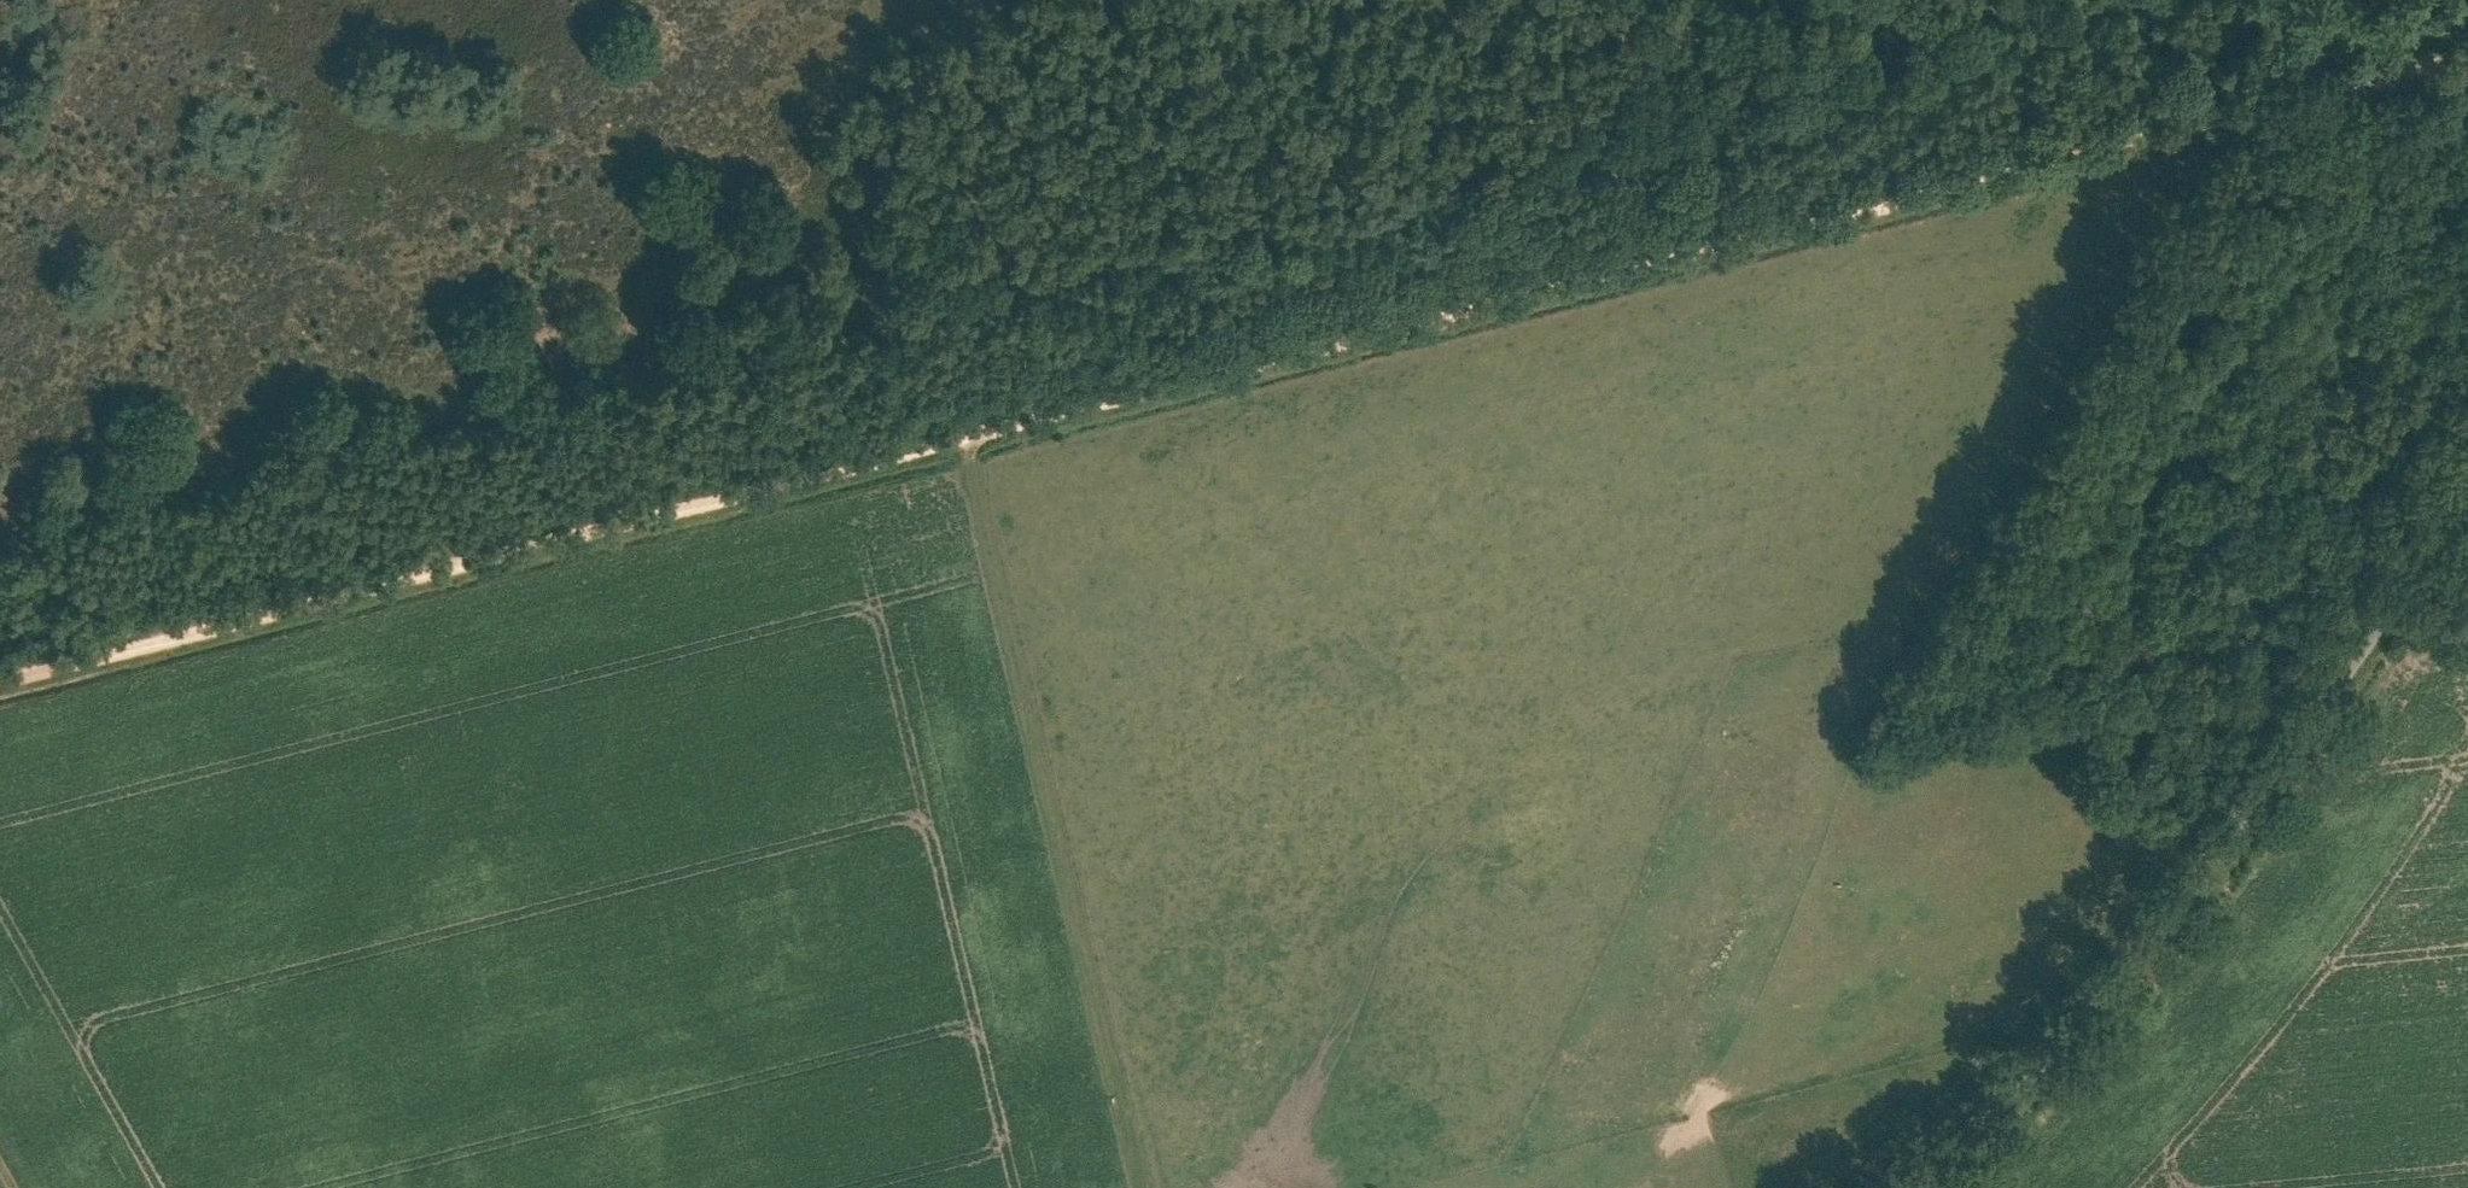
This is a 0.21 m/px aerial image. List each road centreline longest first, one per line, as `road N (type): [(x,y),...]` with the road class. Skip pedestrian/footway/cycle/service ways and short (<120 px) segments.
road 1 (track): [(0,683),(2467,51)]
road 2 (tertiary): [(1914,1187),(2174,909),(2467,484)]

